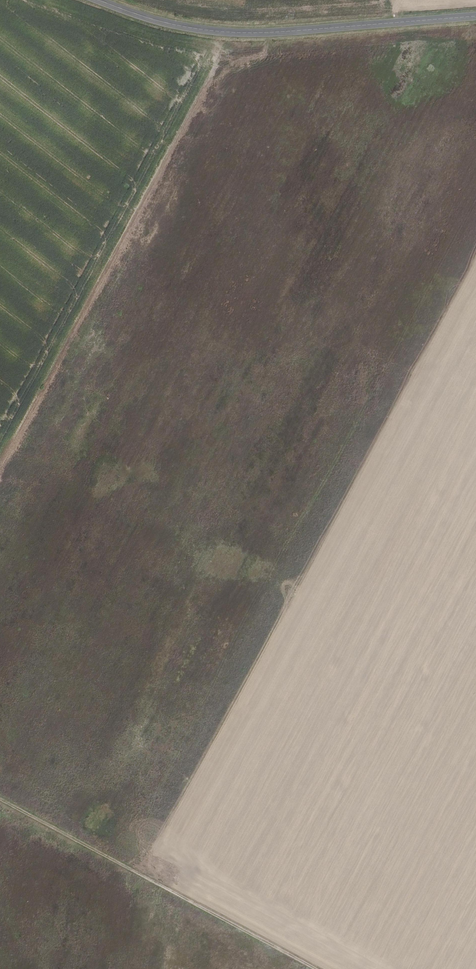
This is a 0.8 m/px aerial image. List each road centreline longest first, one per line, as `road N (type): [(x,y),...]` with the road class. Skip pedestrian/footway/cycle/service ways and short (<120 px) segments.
road 1 (tertiary): [(102,0),(153,19),(230,33),(475,16)]
road 2 (track): [(0,799),(316,968)]

